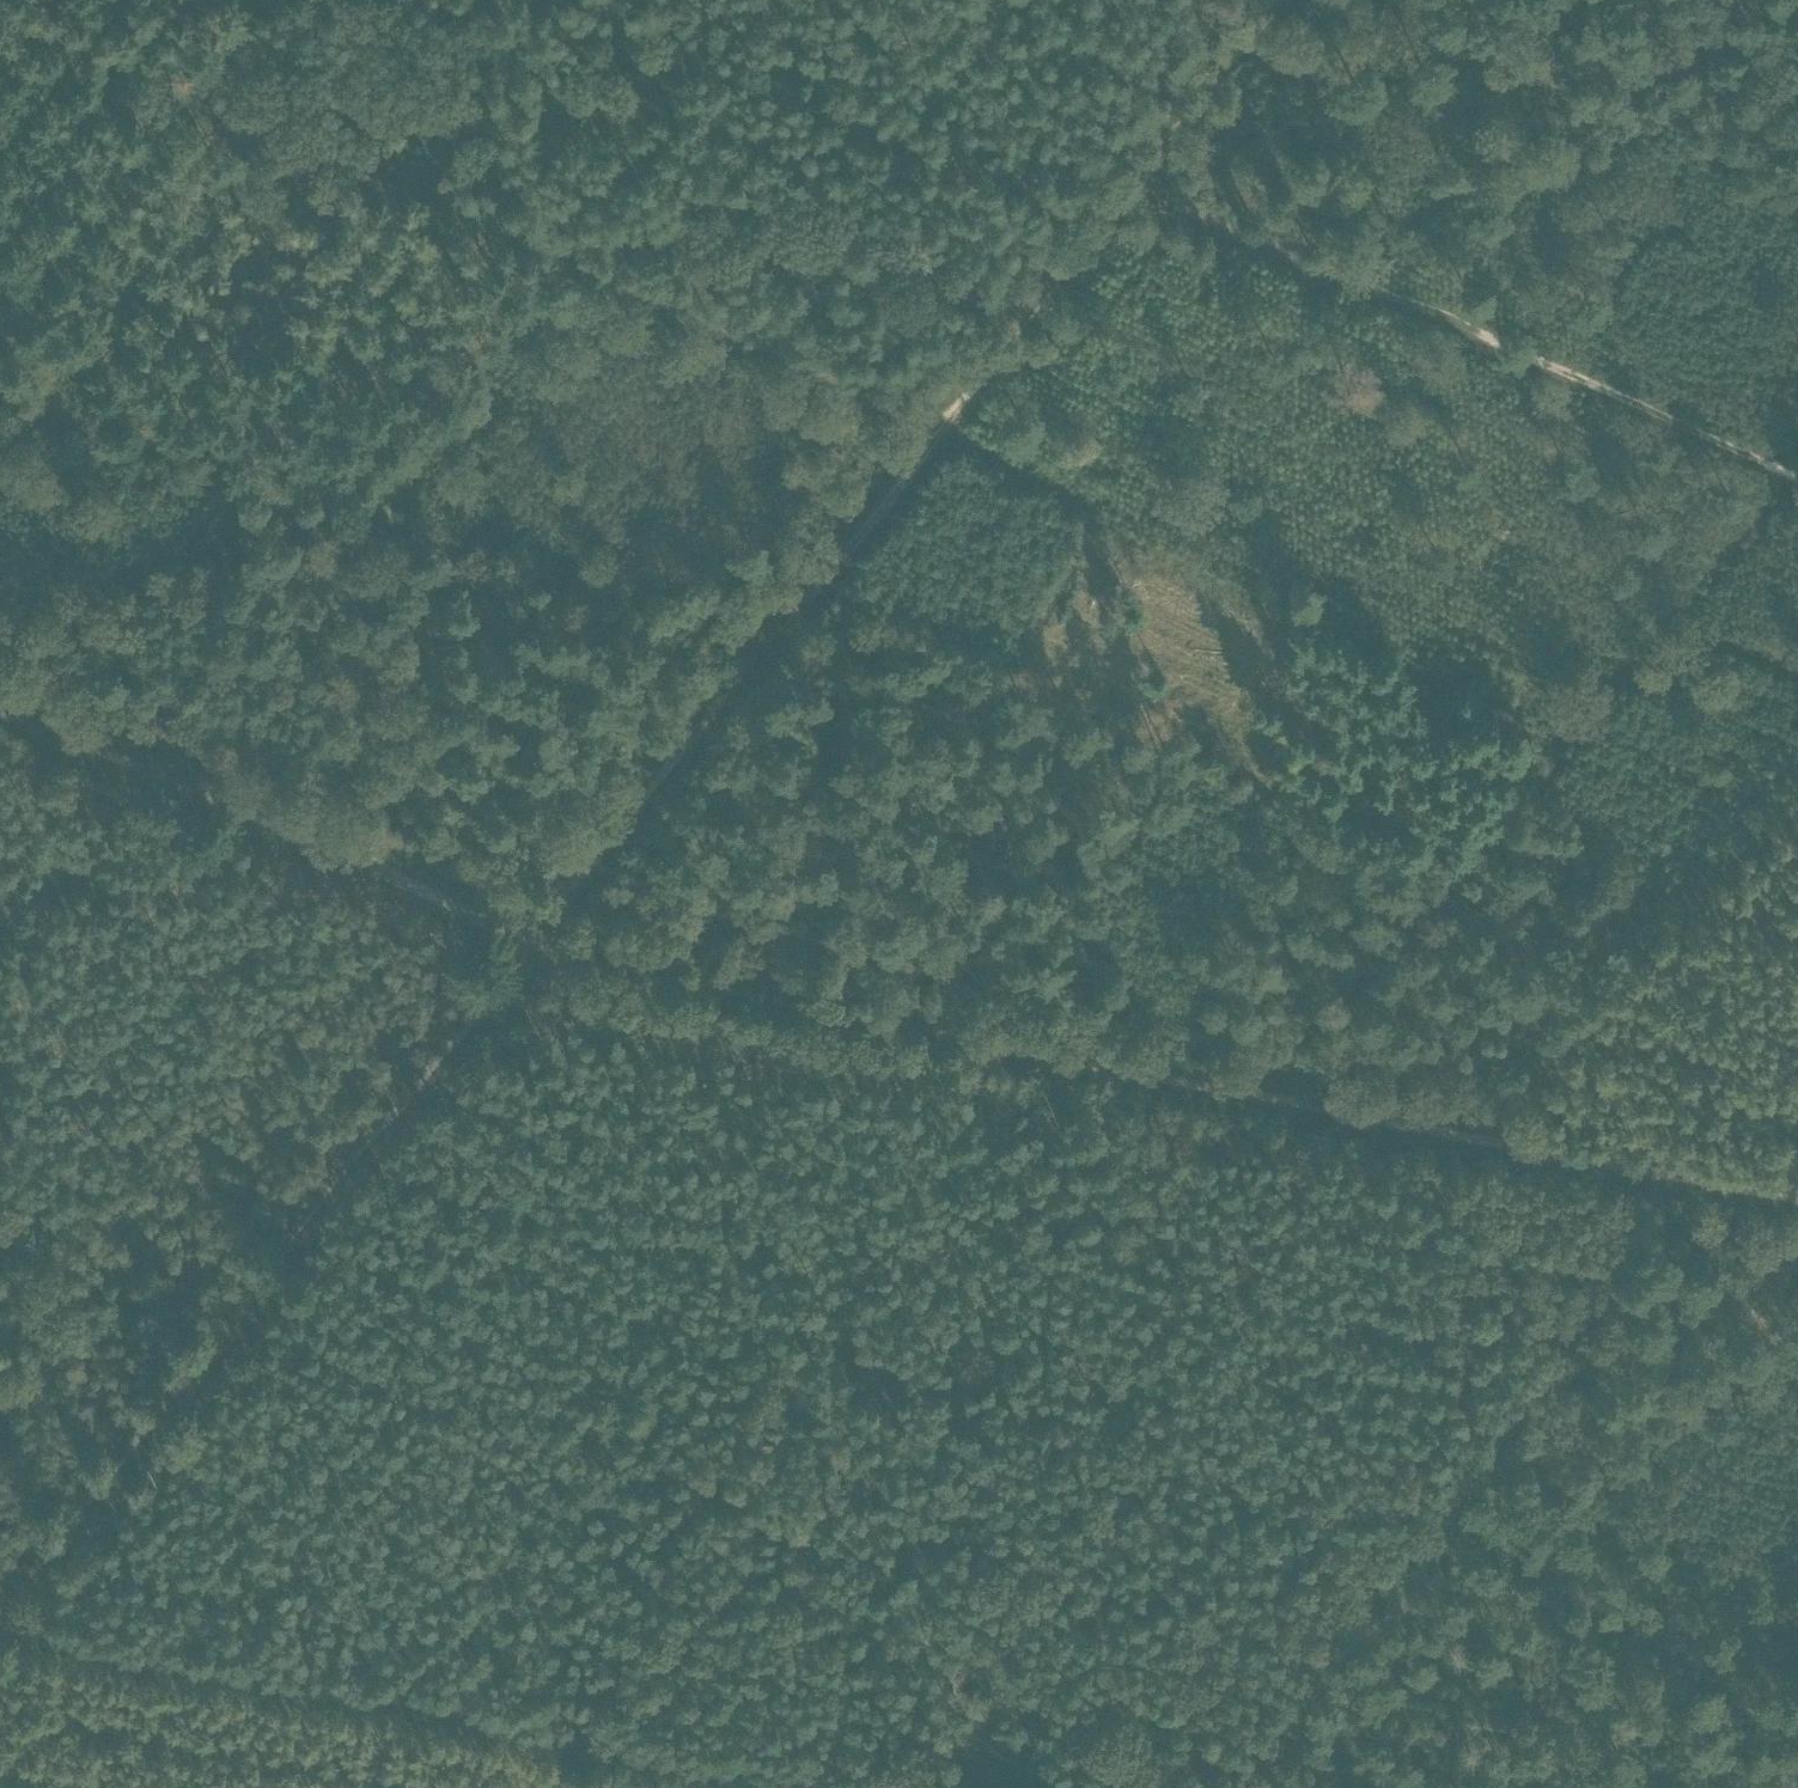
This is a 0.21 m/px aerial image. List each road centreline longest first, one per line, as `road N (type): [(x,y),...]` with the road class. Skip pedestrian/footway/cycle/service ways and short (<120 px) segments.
road 1 (track): [(0,701),(532,937),(1797,1186)]
road 2 (track): [(1138,168),(0,1604)]
road 3 (track): [(1797,474),(1138,168),(1267,0)]

